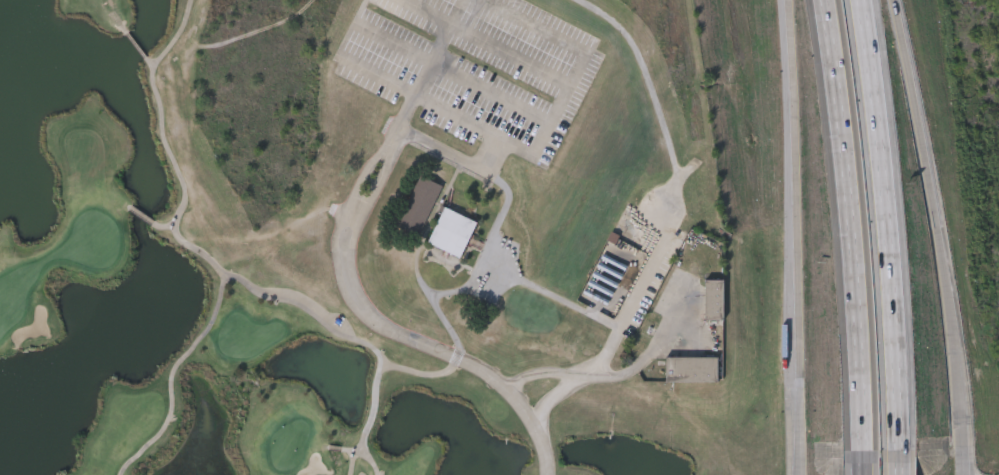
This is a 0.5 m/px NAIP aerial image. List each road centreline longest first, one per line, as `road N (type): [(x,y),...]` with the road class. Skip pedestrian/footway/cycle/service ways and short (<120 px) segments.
road 1 (motorway): [(962,474),(937,226),(892,0)]
road 2 (motorway): [(788,0),(799,474)]
road 3 (motorway): [(824,0),(850,224),(861,462)]
road 4 (motorway): [(898,461),(887,223),(860,0)]

